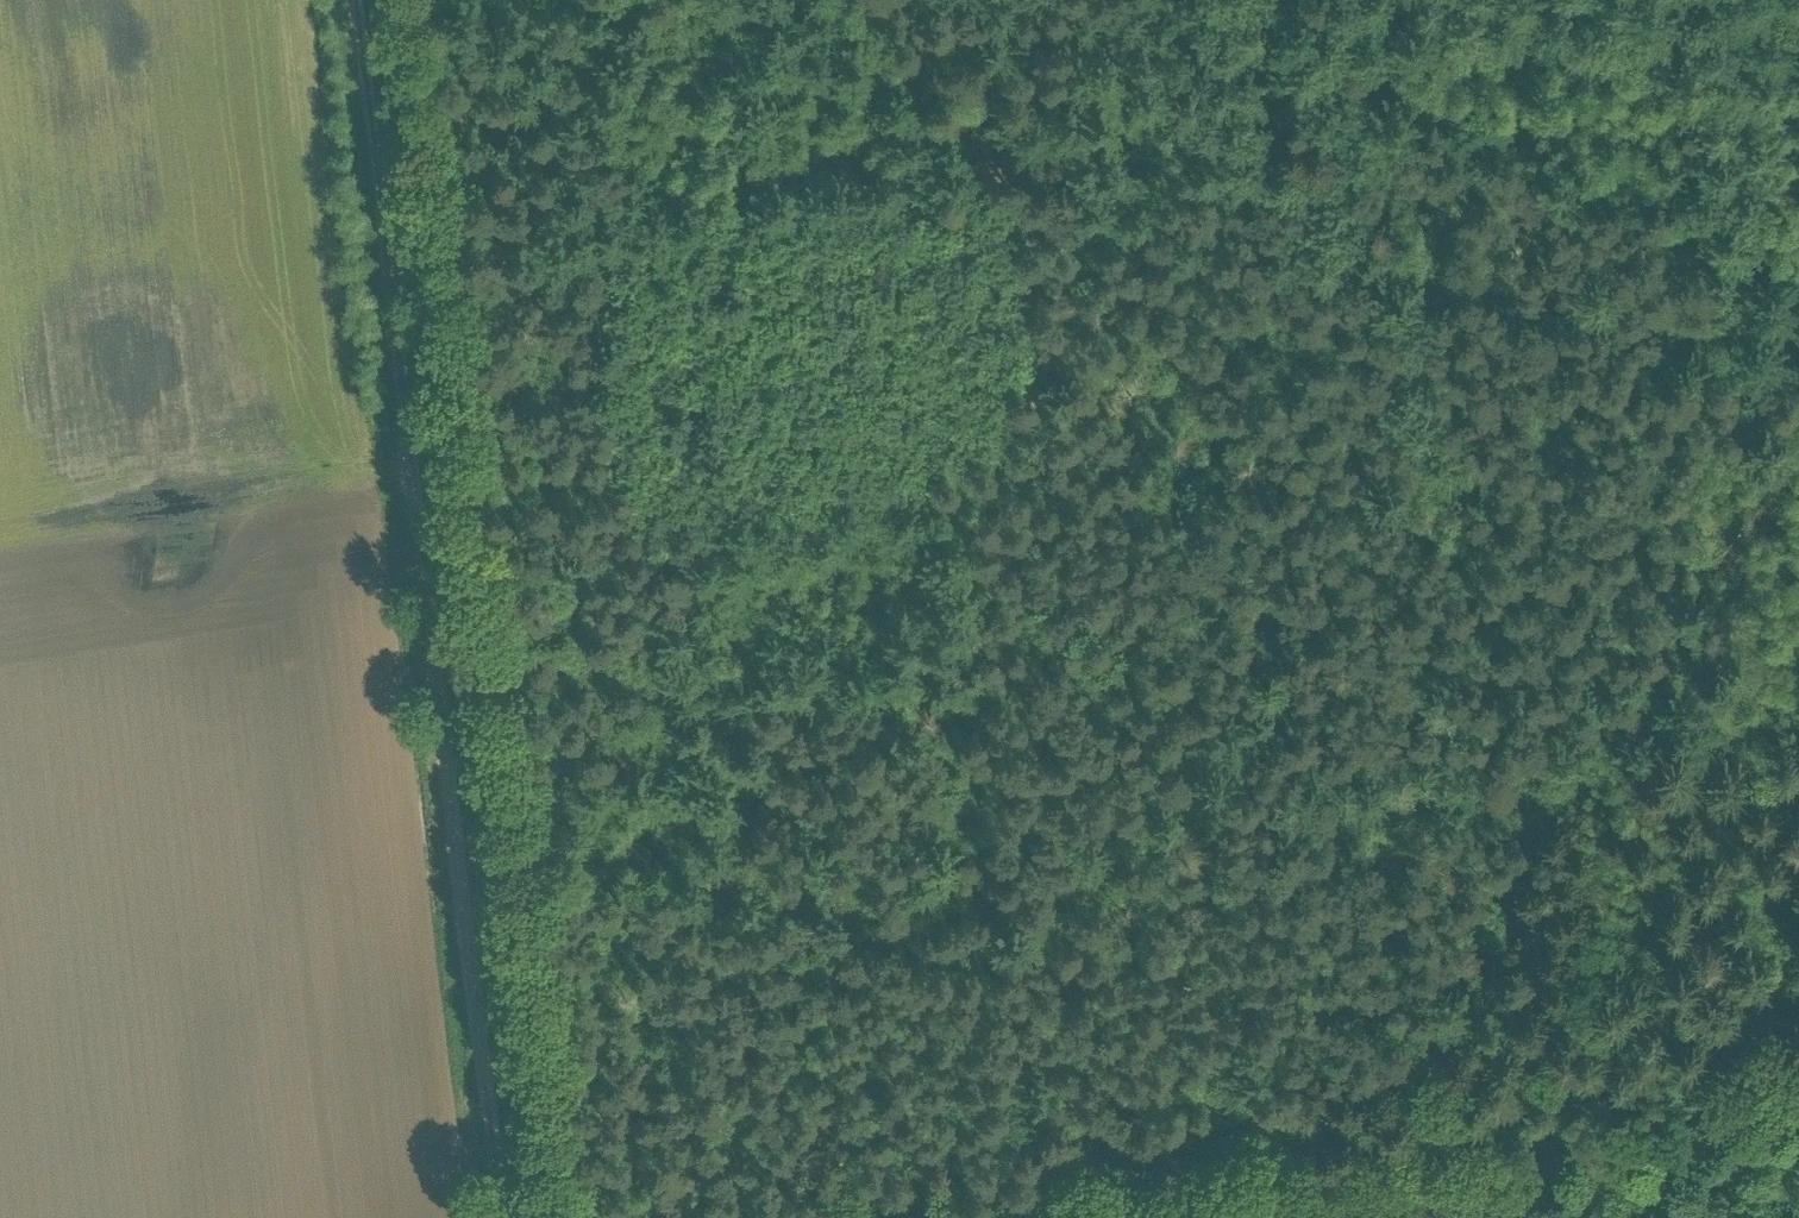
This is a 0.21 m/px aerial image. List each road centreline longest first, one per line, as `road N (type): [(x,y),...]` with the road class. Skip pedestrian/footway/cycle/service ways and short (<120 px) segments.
road 1 (track): [(499,1217),(351,0)]
road 2 (residential): [(1798,1146),(1437,1217)]

